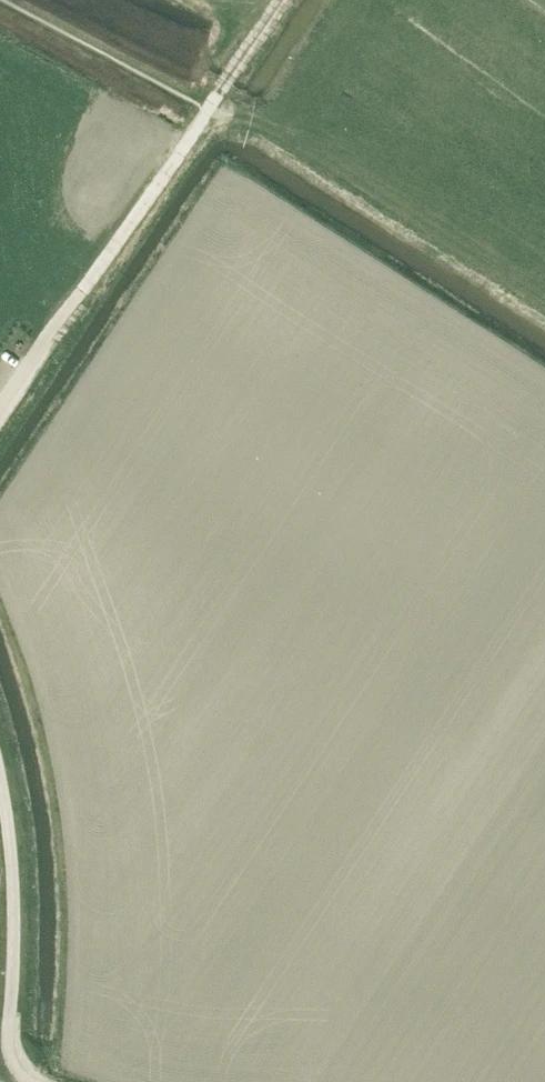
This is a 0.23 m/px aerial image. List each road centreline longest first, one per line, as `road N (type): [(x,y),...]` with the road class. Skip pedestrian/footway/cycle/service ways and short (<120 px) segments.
road 1 (track): [(208,108),(279,0)]

